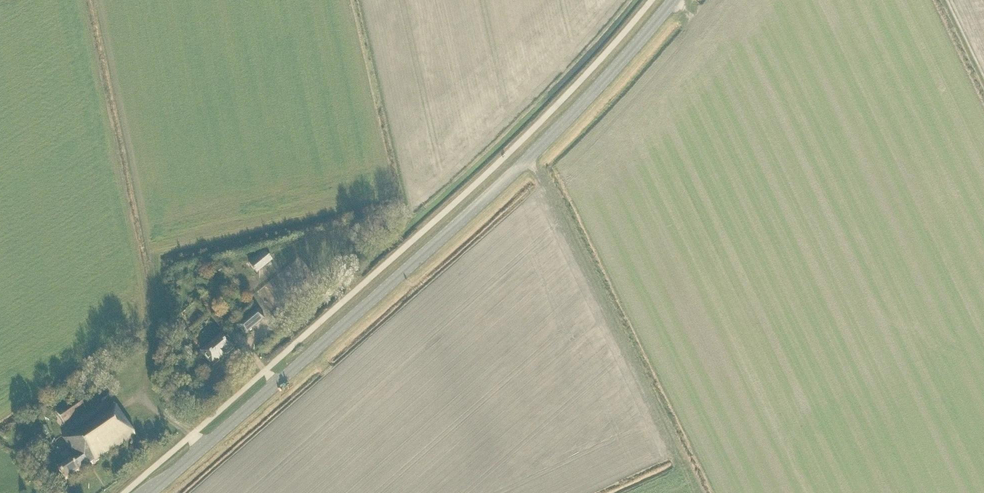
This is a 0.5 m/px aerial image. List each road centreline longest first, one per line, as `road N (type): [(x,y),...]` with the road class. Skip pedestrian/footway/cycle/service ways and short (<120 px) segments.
road 1 (primary): [(149,492),(527,160),(674,0)]
road 2 (track): [(527,160),(682,465)]

